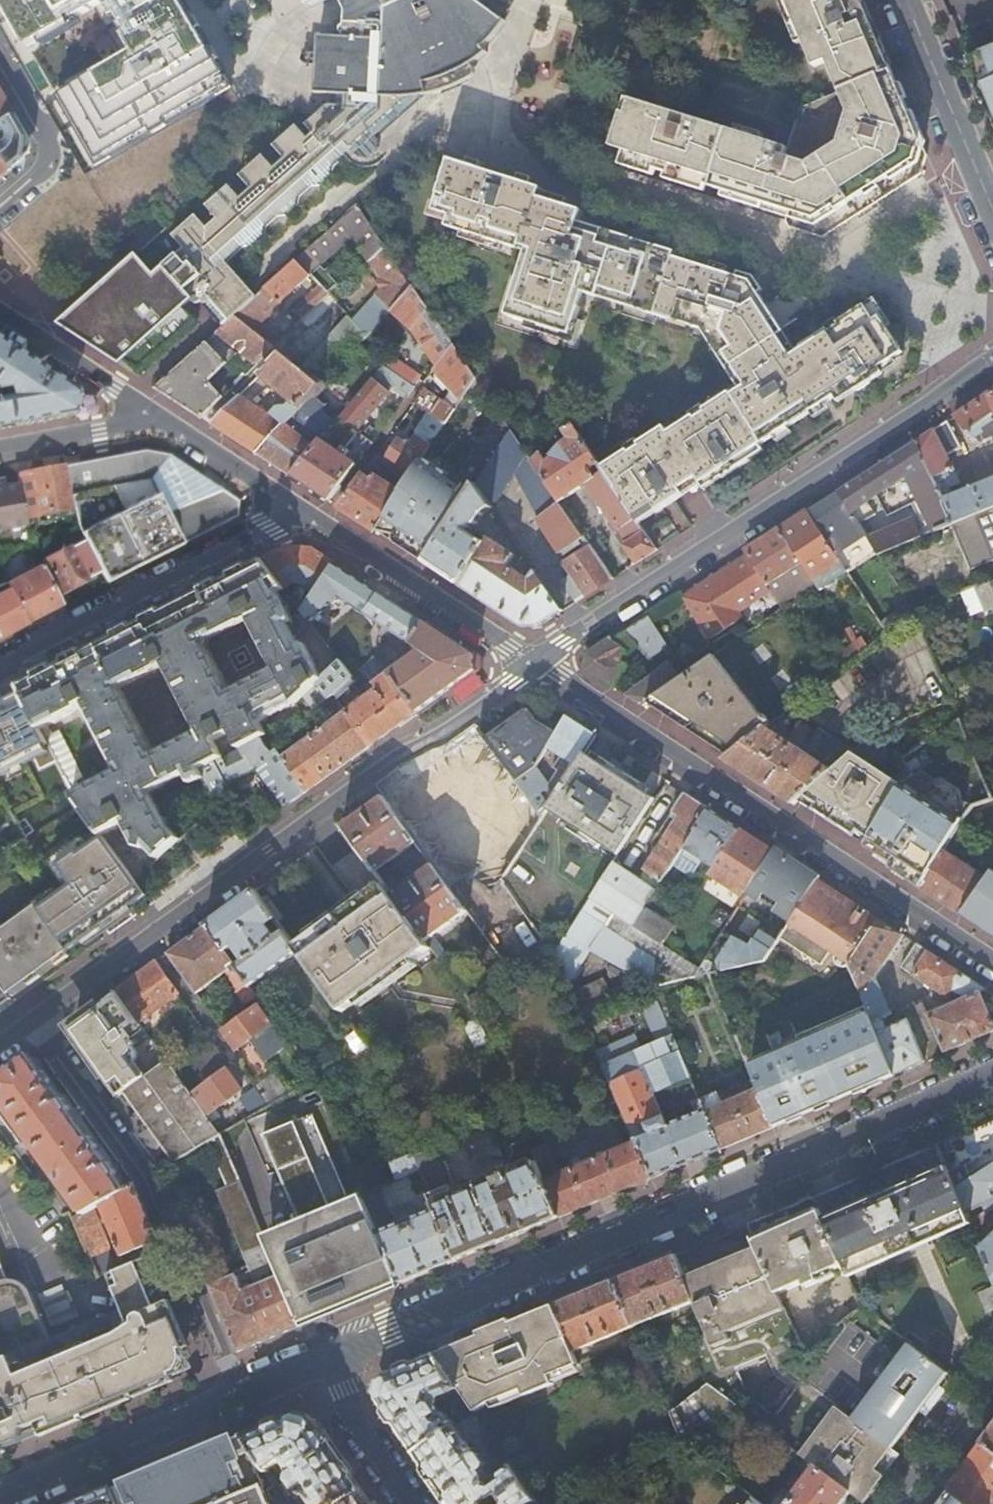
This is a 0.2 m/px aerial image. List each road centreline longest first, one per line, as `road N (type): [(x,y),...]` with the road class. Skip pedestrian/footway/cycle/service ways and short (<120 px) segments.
road 1 (primary): [(992,1075),(312,1364)]
road 2 (residential): [(35,1020),(541,663)]
road 3 (residential): [(541,663),(992,360)]
road 4 (residential): [(992,962),(541,663)]
road 5 (residential): [(238,1394),(146,1179),(35,1020)]
road 6 (residential): [(0,666),(295,515)]
road 7 (residential): [(541,663),(295,515)]
road 8 (primary): [(238,1394),(0,1495)]
road 9 (tertiary): [(992,202),(909,0)]
road 10 (residential): [(155,424),(124,392),(0,312)]
road 11 (residential): [(0,62),(57,163),(0,213)]
road 12 (residential): [(312,1364),(409,1503)]
road 13 (residential): [(295,515),(155,424)]
road 14 (residential): [(155,424),(0,453)]
road 15 (residential): [(992,1377),(899,1503)]

